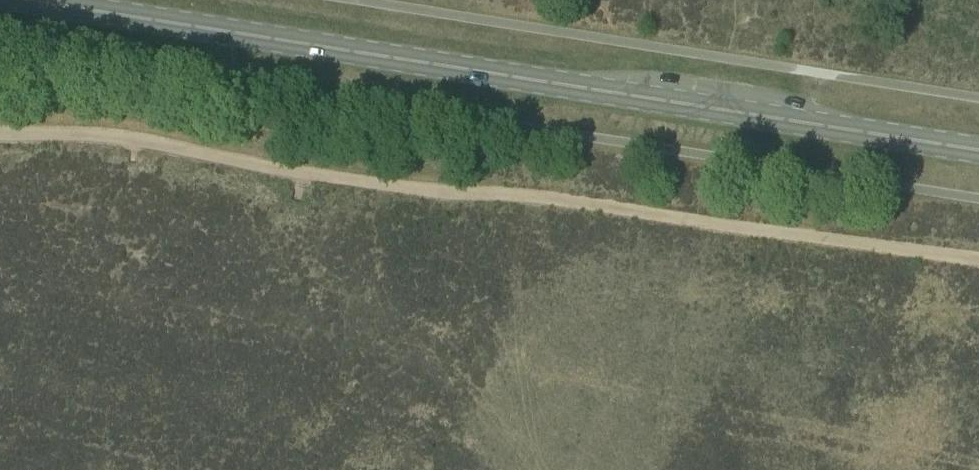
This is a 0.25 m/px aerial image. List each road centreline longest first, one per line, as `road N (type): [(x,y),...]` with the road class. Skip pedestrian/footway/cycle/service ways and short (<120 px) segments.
road 1 (track): [(978,259),(0,124)]
road 2 (primary): [(978,150),(27,0)]

